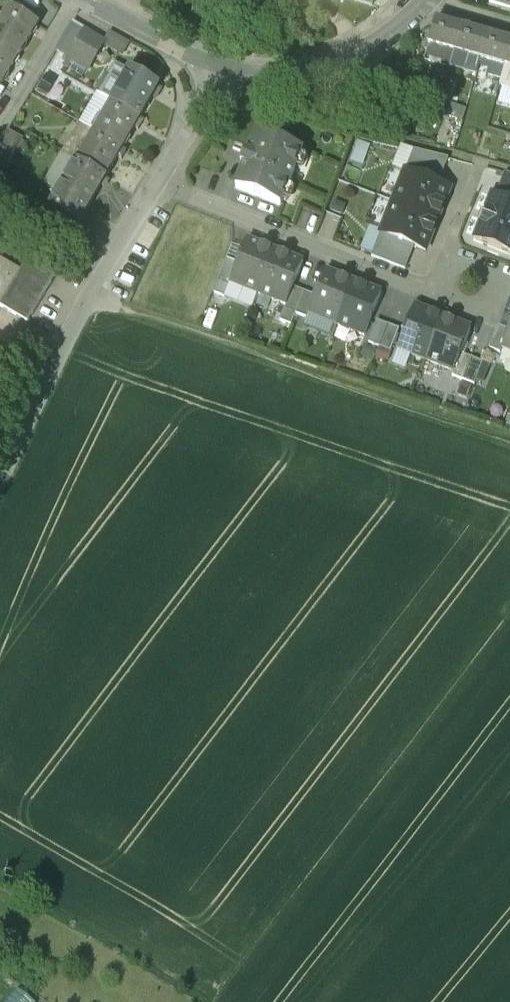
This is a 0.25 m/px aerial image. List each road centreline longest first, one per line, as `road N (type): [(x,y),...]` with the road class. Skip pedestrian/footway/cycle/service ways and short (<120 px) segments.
road 1 (track): [(90,301),(509,438)]
road 2 (residential): [(159,184),(90,301),(0,484)]
road 3 (residential): [(159,184),(431,290)]
road 4 (residential): [(427,1),(381,35),(303,70),(221,68)]
road 5 (residential): [(221,68),(85,0)]
road 6 (residential): [(70,0),(0,124)]
road 7 (residential): [(221,68),(159,184)]

